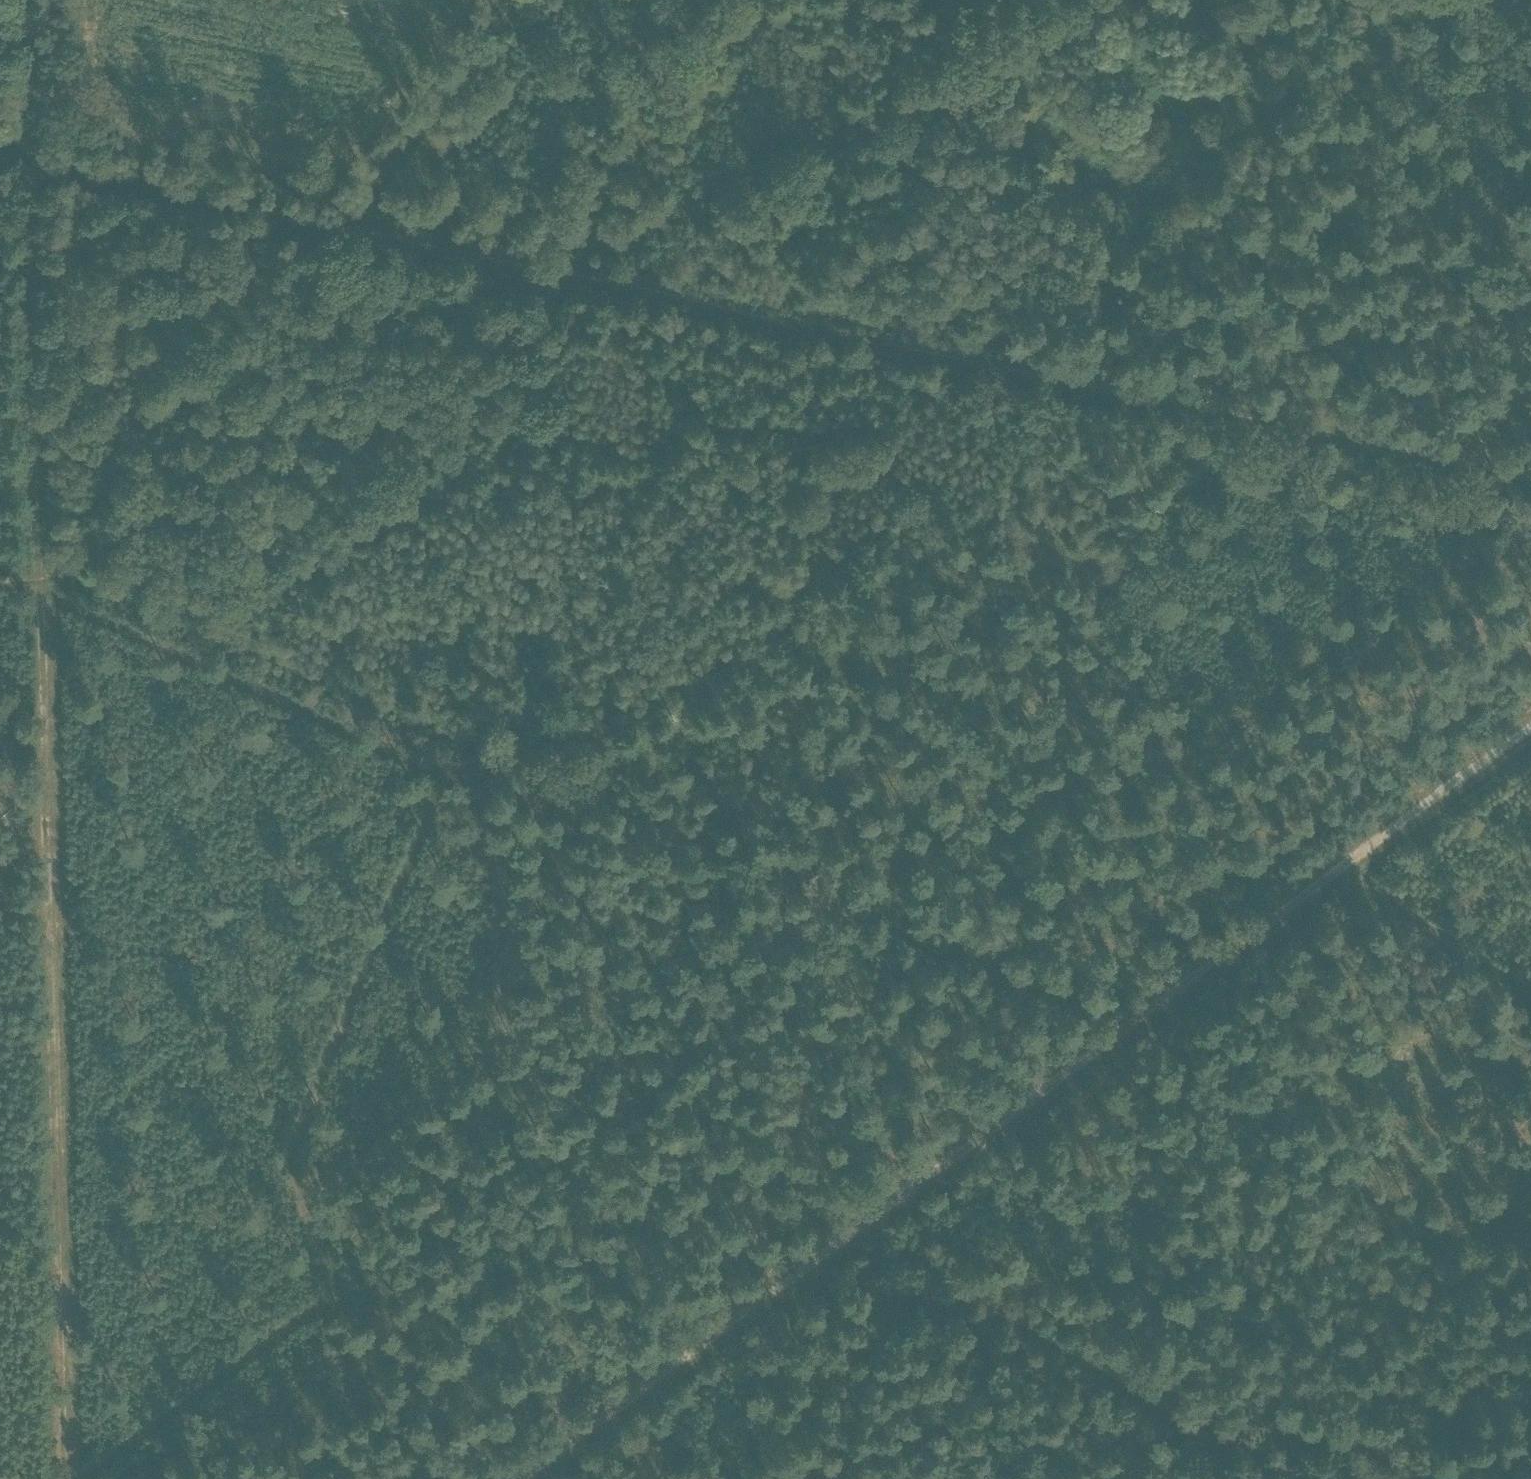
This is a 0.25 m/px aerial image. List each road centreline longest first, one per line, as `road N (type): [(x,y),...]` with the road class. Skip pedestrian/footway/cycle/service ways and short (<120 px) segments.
road 1 (track): [(73,1478),(27,146)]
road 2 (track): [(1530,732),(530,1478)]
road 3 (track): [(356,219),(1530,450)]
road 4 (track): [(876,1221),(1166,1403),(1250,1420),(1388,1421),(1401,1438),(1405,1478)]
road 5 (track): [(27,146),(356,219)]
road 6 (track): [(356,219),(508,0)]
road 7 (track): [(27,146),(23,0)]

